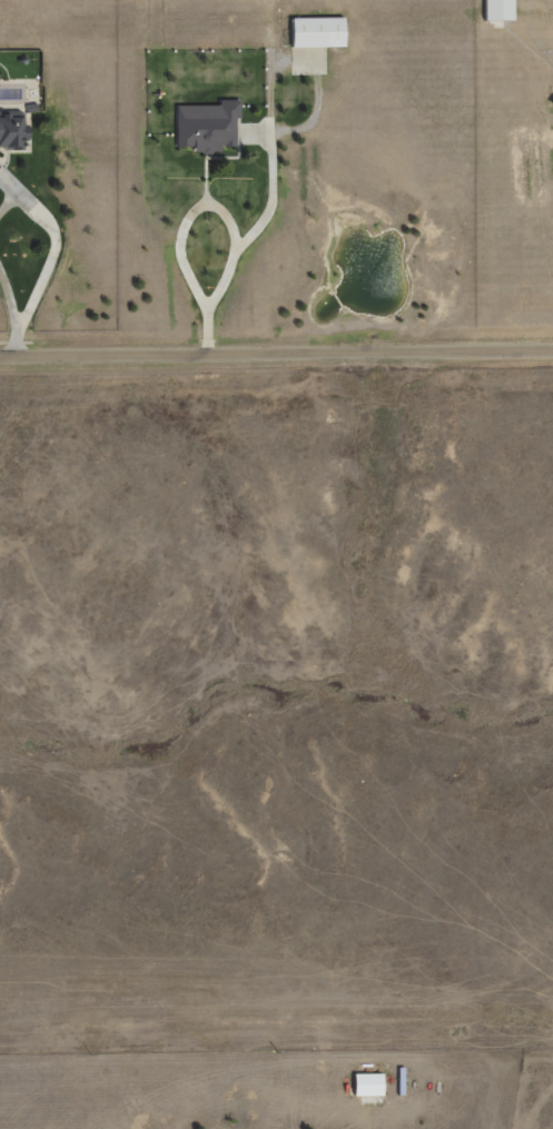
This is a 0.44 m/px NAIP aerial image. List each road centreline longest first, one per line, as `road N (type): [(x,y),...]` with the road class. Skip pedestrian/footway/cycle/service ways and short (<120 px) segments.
road 1 (residential): [(0,362),(552,355)]

